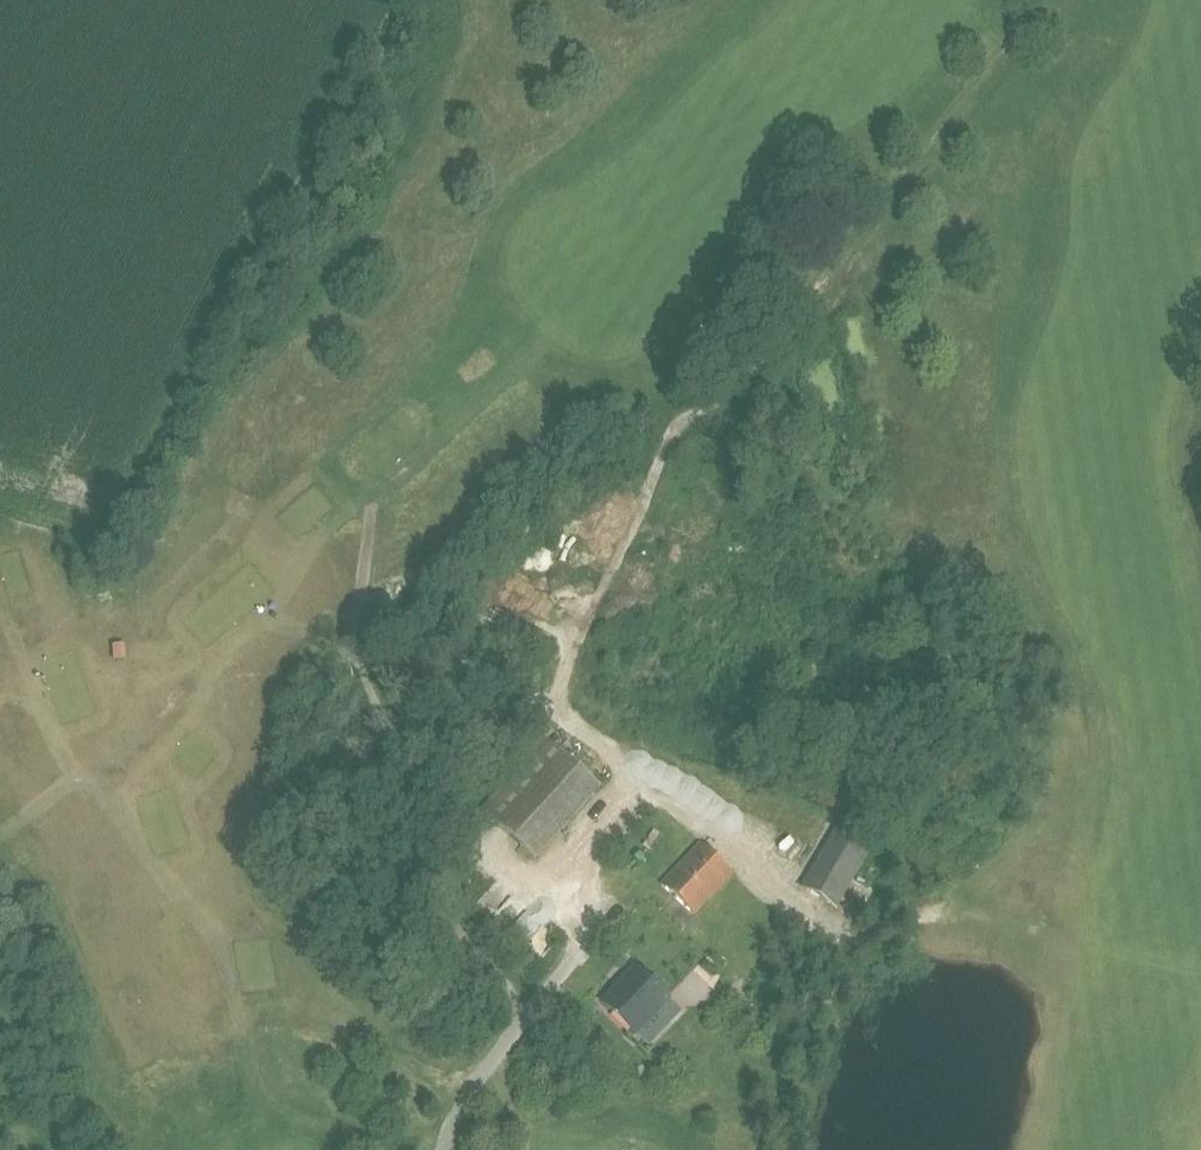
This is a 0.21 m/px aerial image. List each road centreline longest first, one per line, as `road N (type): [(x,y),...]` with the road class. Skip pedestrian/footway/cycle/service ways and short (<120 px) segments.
road 1 (track): [(785,189),(551,707)]

